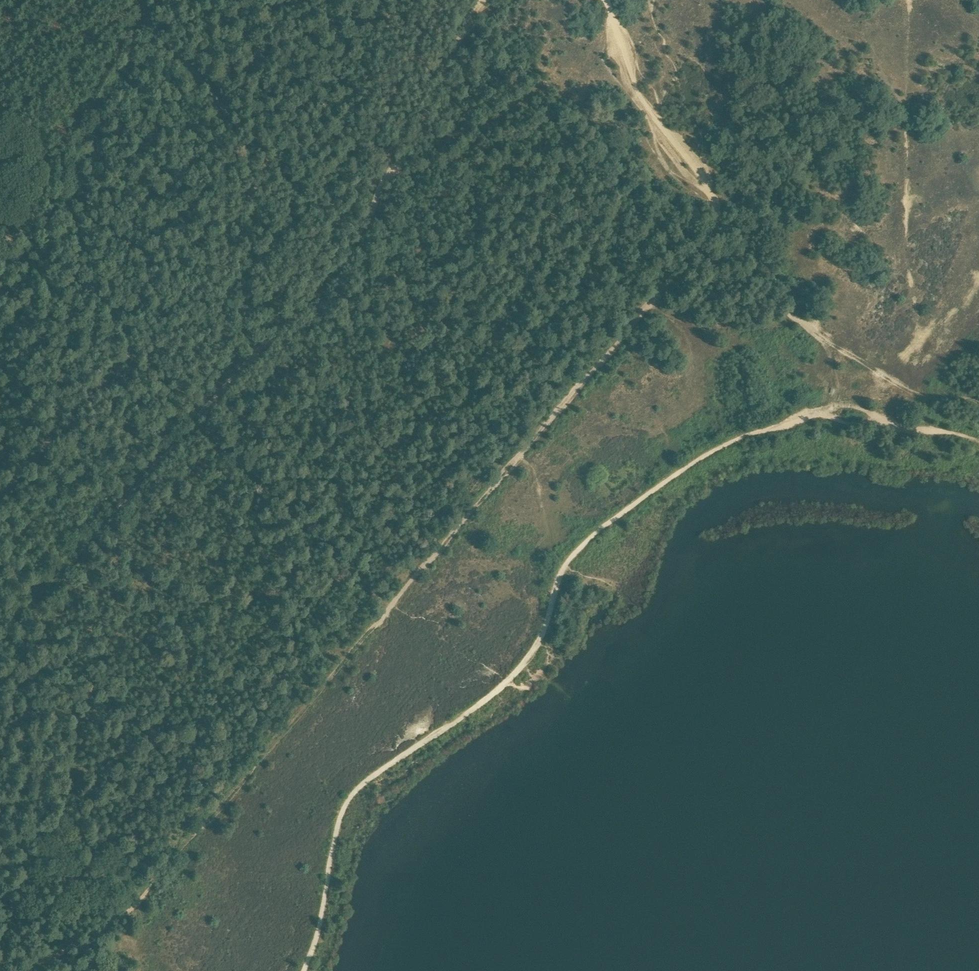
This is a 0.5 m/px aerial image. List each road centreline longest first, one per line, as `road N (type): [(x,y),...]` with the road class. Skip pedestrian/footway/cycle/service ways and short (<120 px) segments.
road 1 (track): [(304,970),(341,813),(353,794),(523,668),(548,625),(561,569),(634,505),(694,461),(834,408),(978,443)]
road 2 (track): [(371,0),(335,75),(263,149),(269,166),(257,190),(179,294),(0,494)]
road 3 (track): [(146,0),(172,49),(263,149)]

